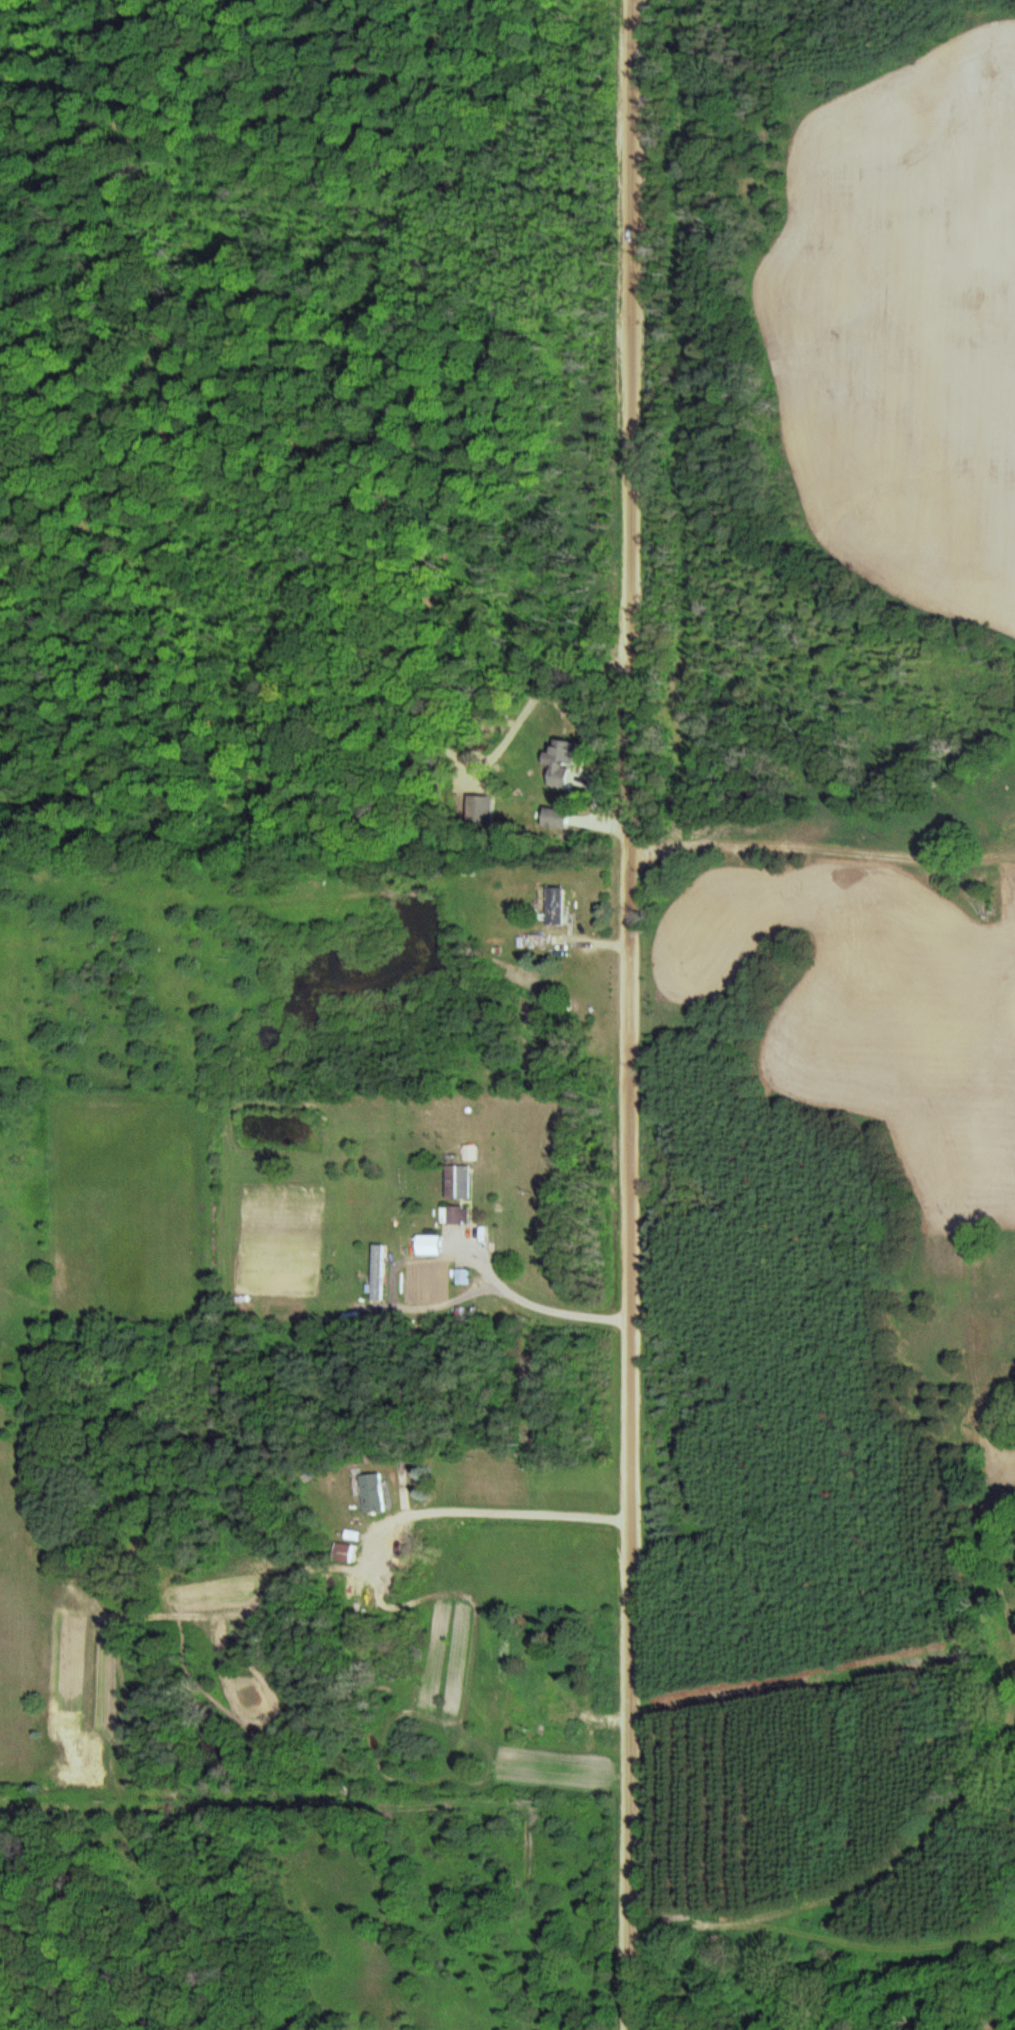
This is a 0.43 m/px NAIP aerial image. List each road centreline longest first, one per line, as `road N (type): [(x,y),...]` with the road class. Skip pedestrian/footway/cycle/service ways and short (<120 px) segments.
road 1 (residential): [(634,2029),(634,0)]
road 2 (residential): [(634,892),(1014,857)]
road 3 (residential): [(633,1795),(760,1784),(827,1758),(877,1683),(894,1617)]

